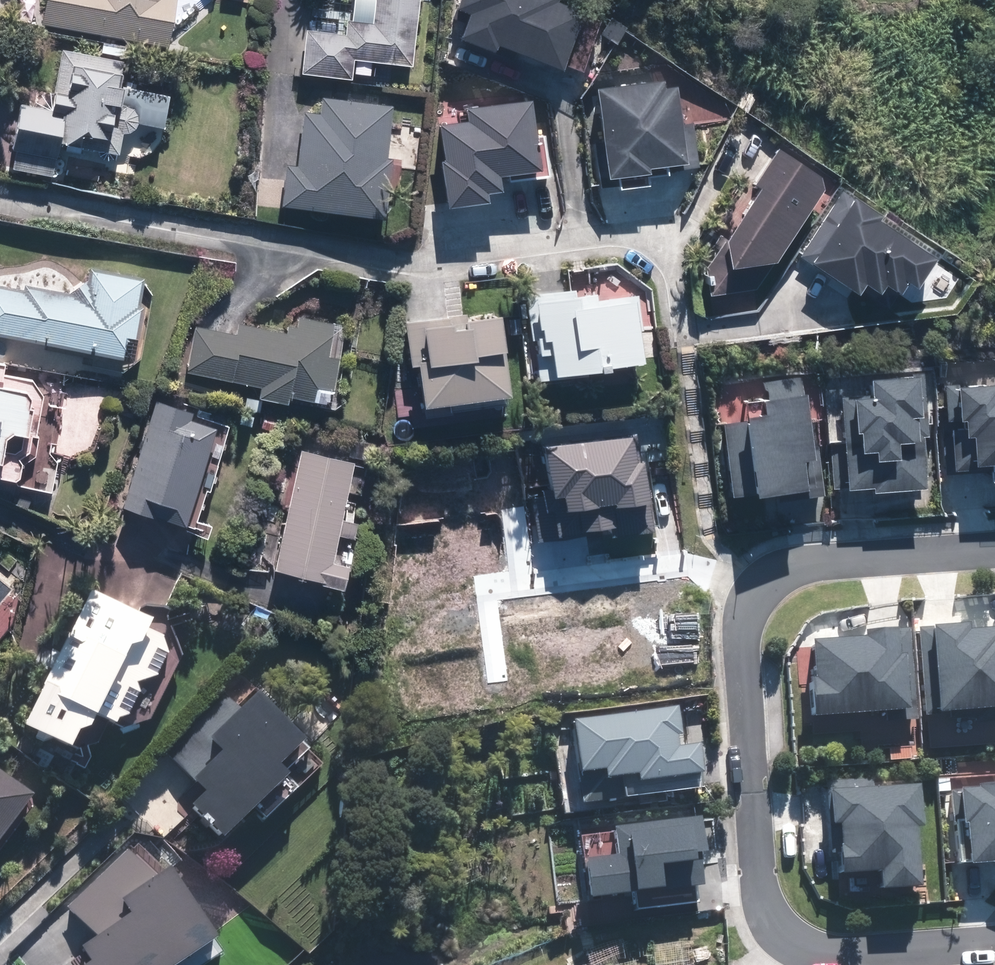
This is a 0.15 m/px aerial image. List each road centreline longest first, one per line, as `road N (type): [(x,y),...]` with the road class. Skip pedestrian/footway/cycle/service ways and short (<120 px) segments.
road 1 (residential): [(994,937),(840,951),(789,936),(757,885),(743,645),(747,608),(794,560),(994,547)]
road 2 (residential): [(0,185),(436,269),(636,243),(676,269),(685,347)]

